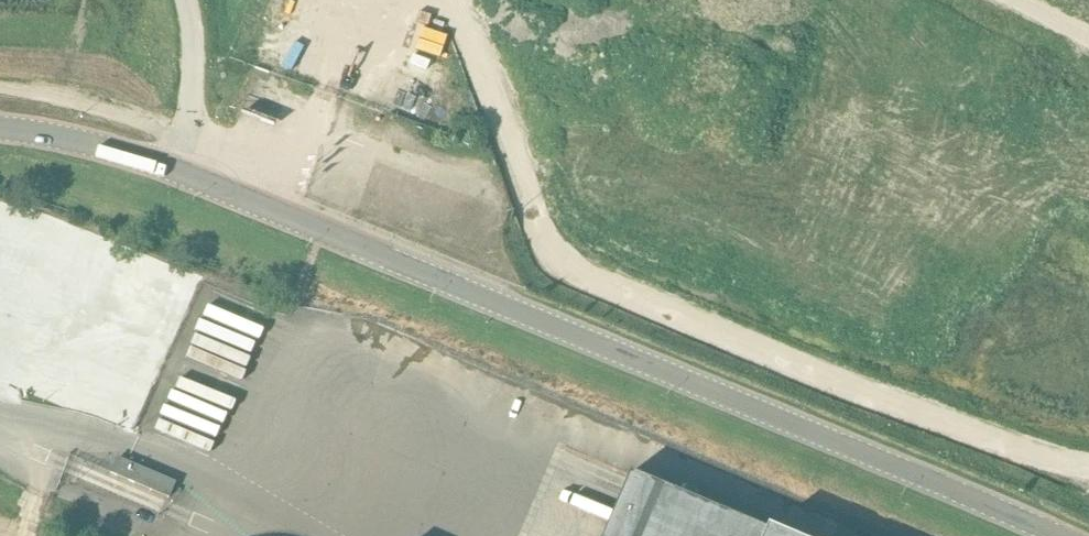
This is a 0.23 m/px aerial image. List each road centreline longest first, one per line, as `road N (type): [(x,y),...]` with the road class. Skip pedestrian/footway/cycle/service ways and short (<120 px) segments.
road 1 (tertiary): [(1060,535),(228,192)]
road 2 (unclassified): [(1088,474),(439,208),(387,179),(331,118),(288,92)]
road 3 (tertiary): [(228,192),(124,153),(0,128)]

